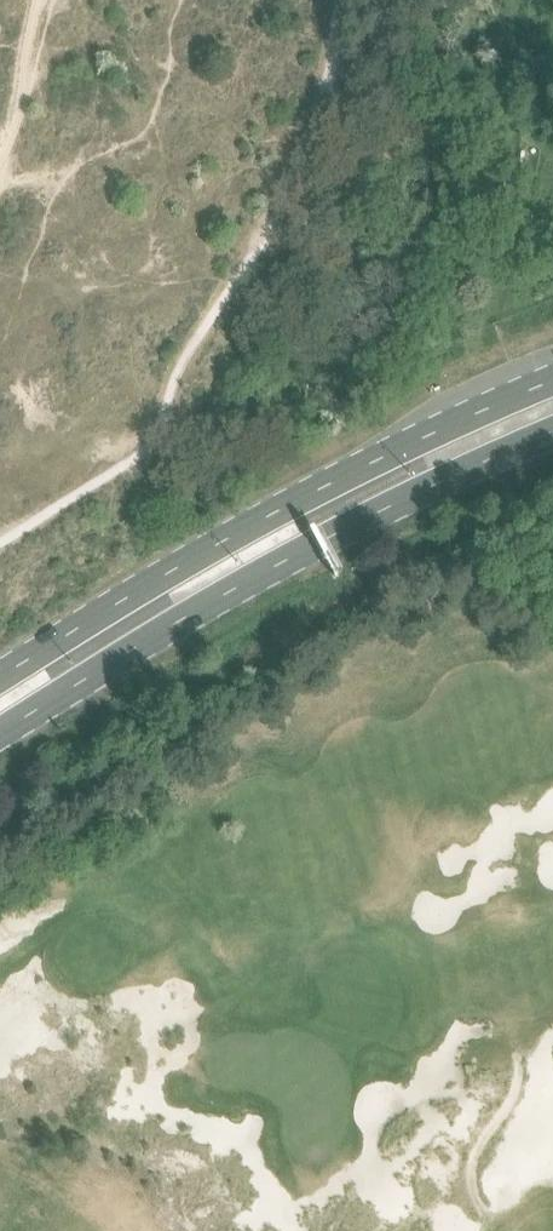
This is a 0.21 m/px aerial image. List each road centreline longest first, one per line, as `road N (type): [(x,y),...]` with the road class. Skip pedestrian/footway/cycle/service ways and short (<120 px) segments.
road 1 (primary): [(0,741),(316,547),(552,436)]
road 2 (primary): [(552,386),(295,506),(0,684)]

